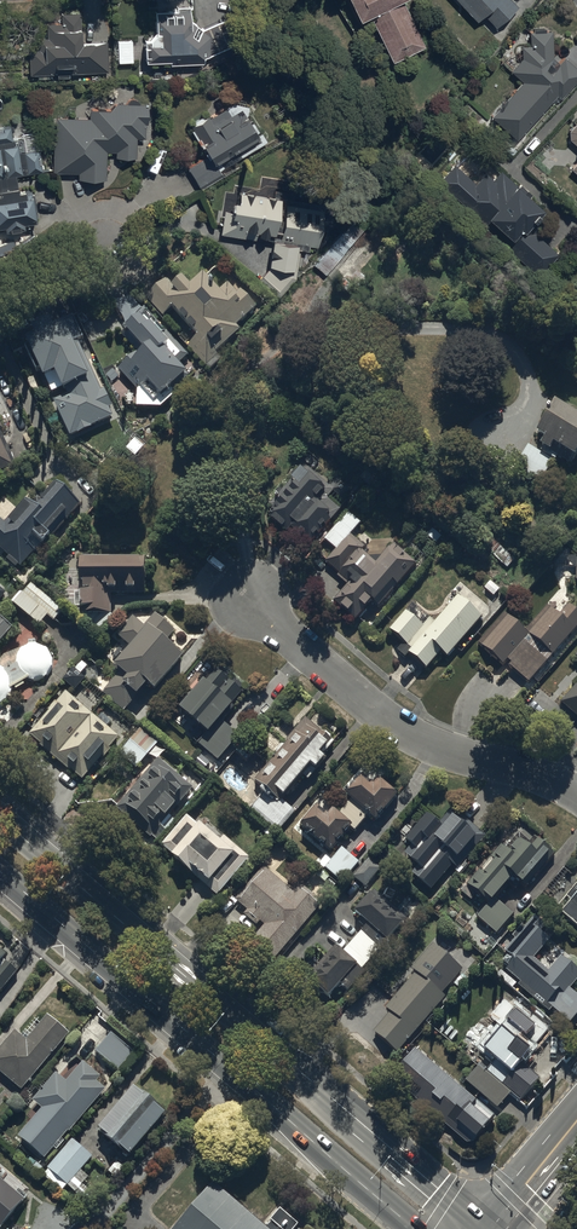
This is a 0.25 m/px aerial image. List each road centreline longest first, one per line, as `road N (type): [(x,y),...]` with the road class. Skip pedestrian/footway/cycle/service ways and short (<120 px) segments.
road 1 (primary): [(0,817),(479,1228)]
road 2 (primary): [(416,1228),(0,873)]
road 3 (residential): [(576,795),(424,741),(254,602)]
road 4 (secondary): [(491,1228),(502,1196),(576,1104)]

